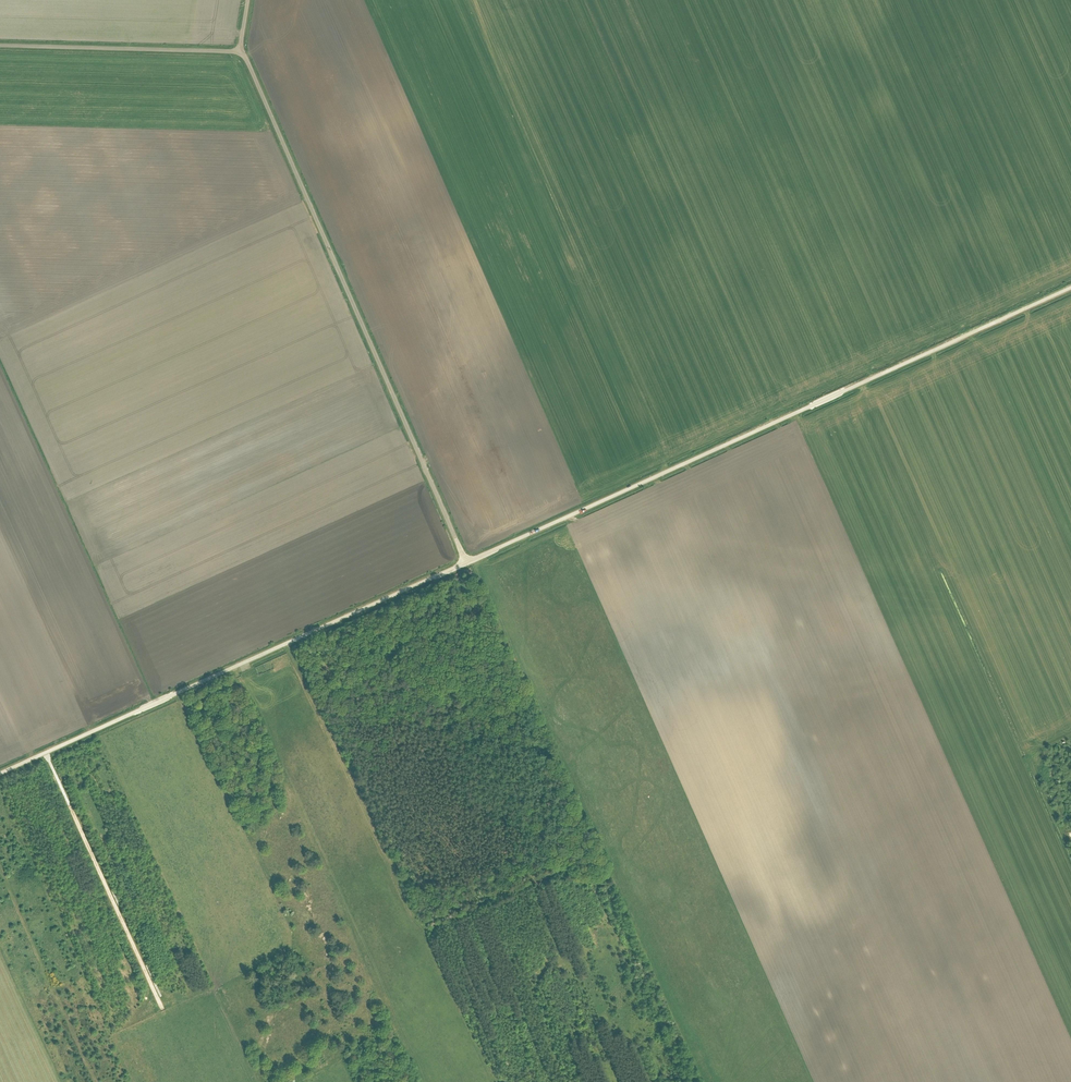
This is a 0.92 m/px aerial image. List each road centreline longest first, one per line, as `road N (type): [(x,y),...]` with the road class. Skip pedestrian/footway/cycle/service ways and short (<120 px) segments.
road 1 (unclassified): [(466,562),(1070,287)]
road 2 (unclassified): [(466,562),(242,51)]
road 3 (unclassified): [(0,772),(466,562)]
road 4 (track): [(285,645),(415,923),(489,1072),(501,1081)]
road 5 (unclassified): [(242,51),(0,45)]

